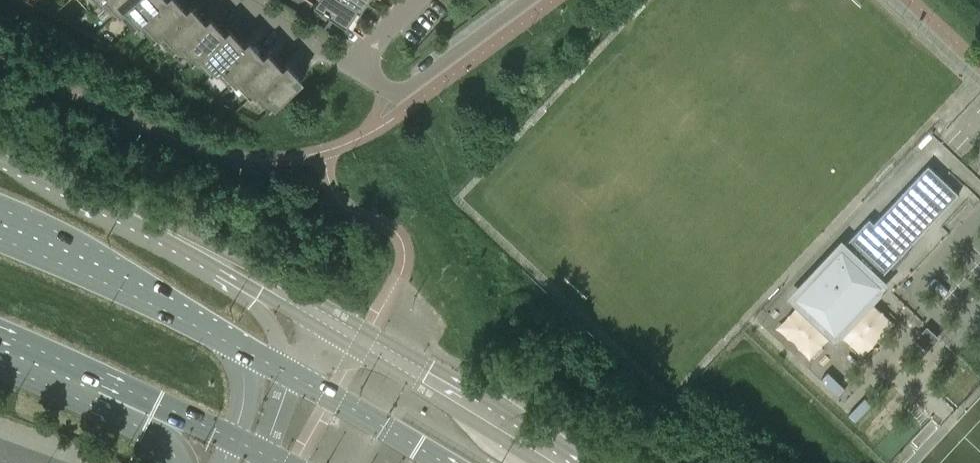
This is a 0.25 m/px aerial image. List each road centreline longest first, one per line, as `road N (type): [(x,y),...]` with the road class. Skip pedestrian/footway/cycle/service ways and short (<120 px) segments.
road 1 (primary): [(230,343),(0,237)]
road 2 (primary): [(443,462),(230,343)]
road 3 (residential): [(527,0),(407,89),(383,90),(355,71)]
road 4 (primary): [(57,358),(233,439)]
road 5 (unclassified): [(57,358),(96,407),(158,437),(177,462)]
road 6 (residential): [(355,71),(233,0)]

